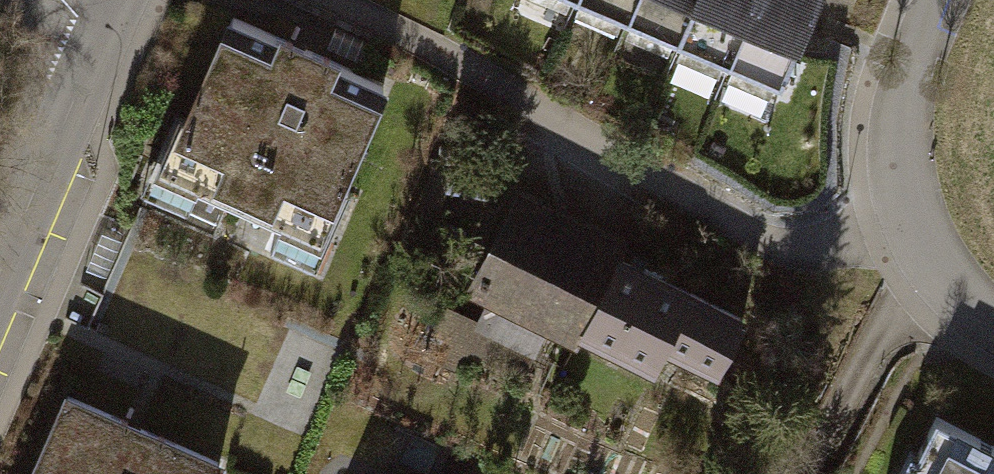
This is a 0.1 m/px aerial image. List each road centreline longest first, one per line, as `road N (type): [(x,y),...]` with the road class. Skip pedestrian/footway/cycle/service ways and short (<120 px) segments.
road 1 (residential): [(933,0),(893,122),(896,212),(931,277),(993,327)]
road 2 (residential): [(98,42),(0,270)]

